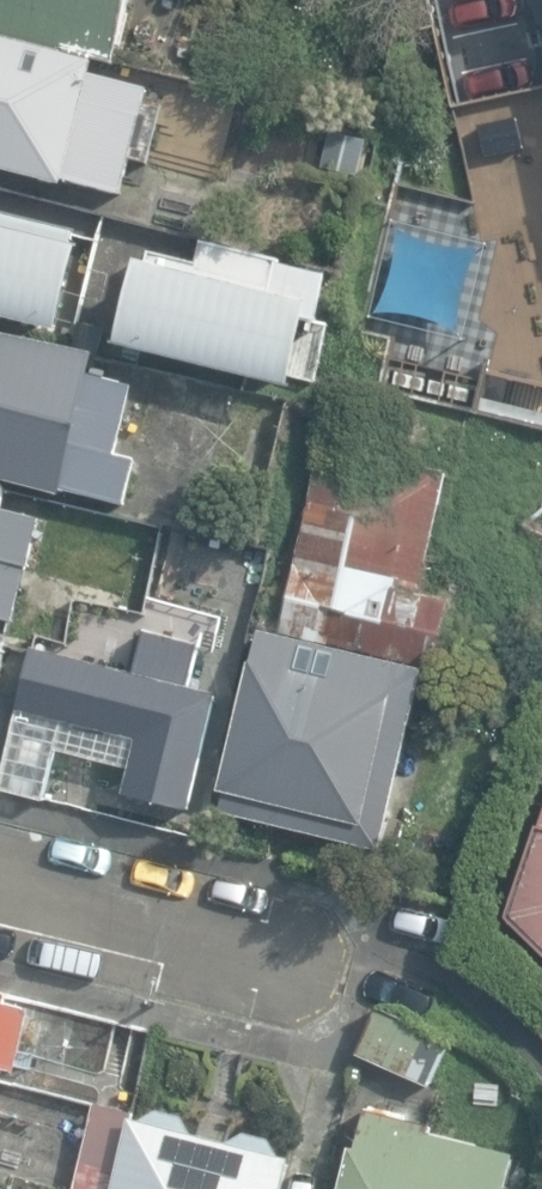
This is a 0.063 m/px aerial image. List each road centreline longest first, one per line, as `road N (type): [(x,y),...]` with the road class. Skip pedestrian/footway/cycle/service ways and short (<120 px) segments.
road 1 (residential): [(0,879),(319,953)]

